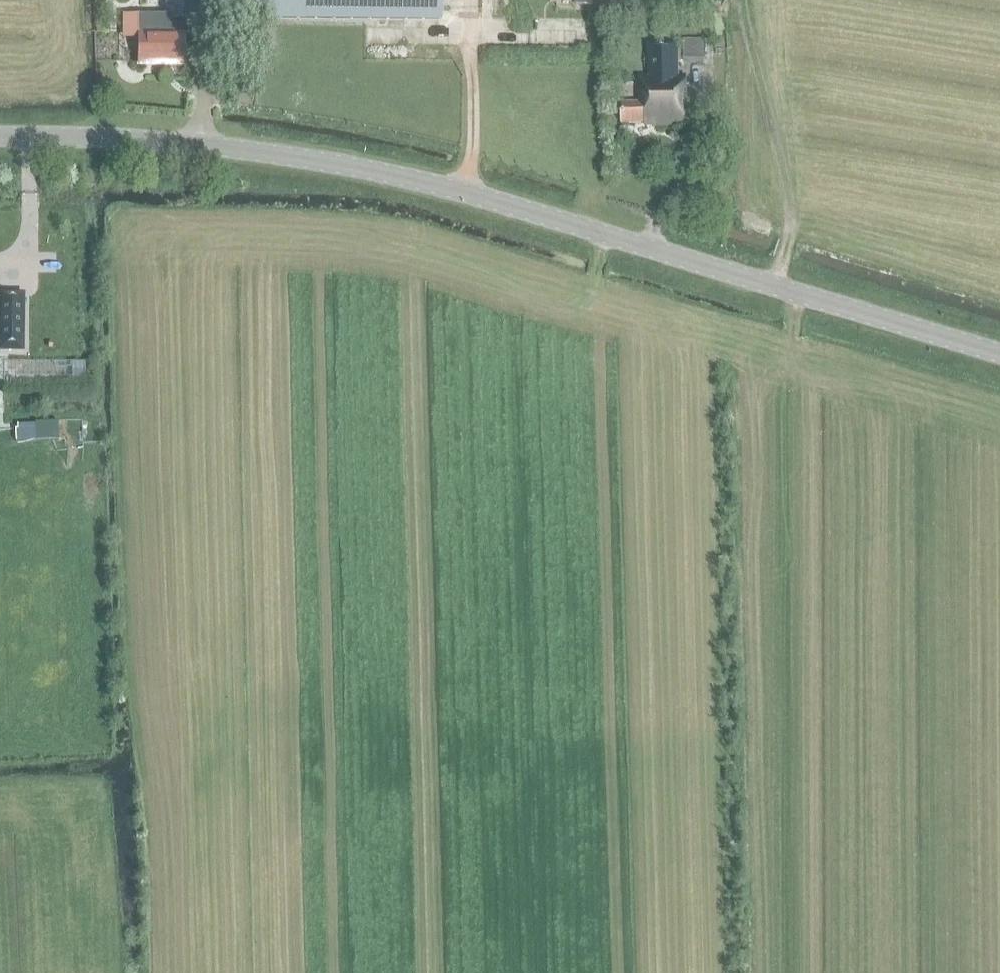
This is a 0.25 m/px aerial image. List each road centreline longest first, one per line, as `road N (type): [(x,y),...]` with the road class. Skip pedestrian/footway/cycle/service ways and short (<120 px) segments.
road 1 (tertiary): [(999,356),(382,172),(246,150),(0,136)]

